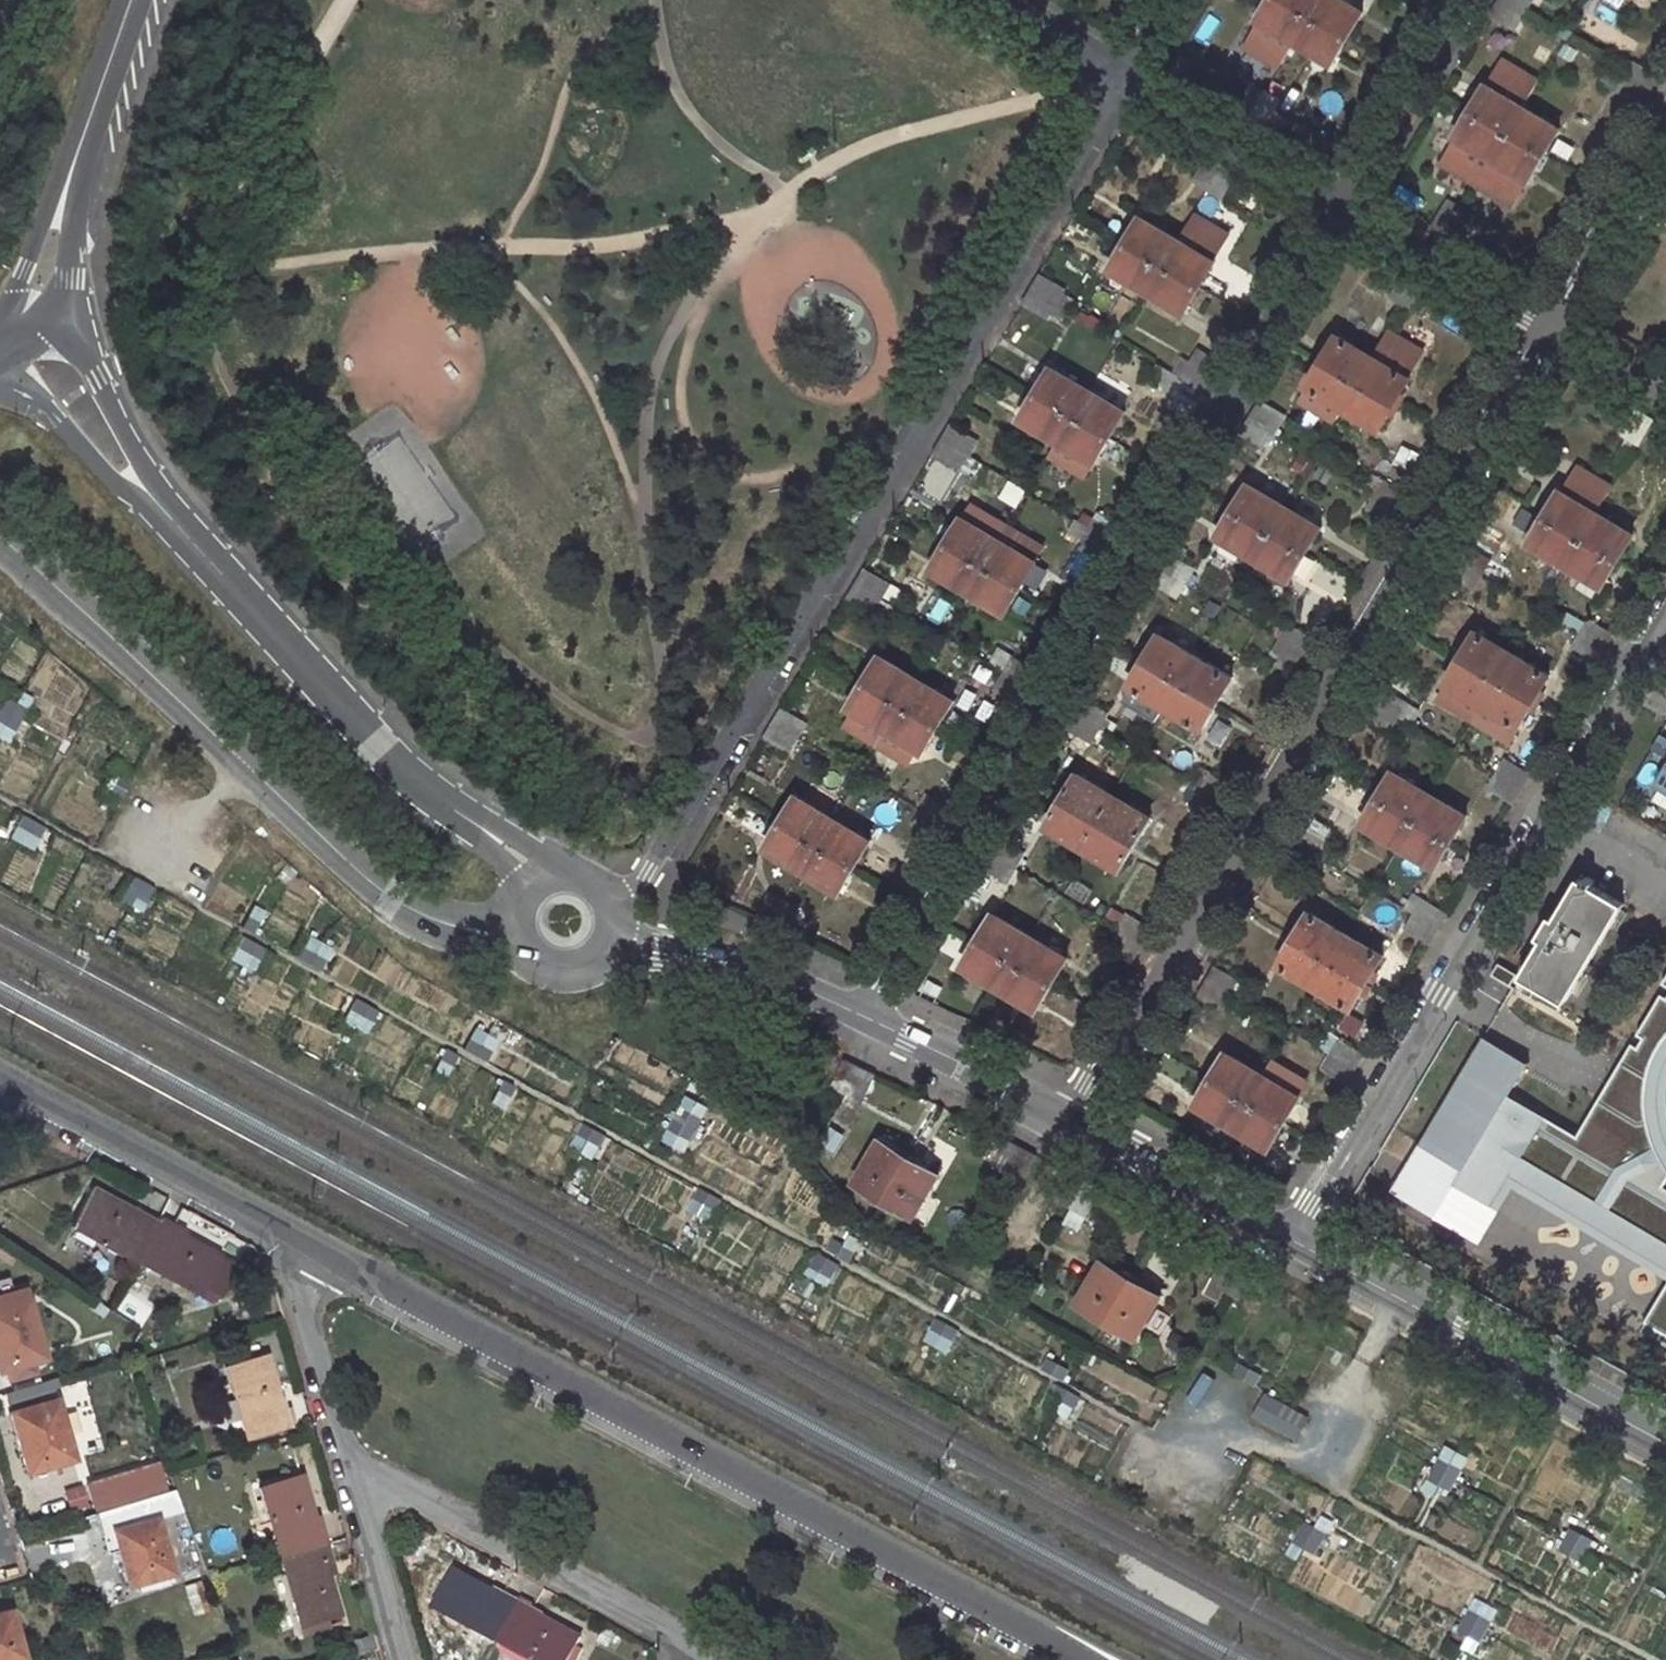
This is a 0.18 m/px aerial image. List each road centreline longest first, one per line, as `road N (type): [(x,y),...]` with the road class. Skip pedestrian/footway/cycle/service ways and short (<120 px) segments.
road 1 (residential): [(1131,80),(648,875),(608,896)]
road 2 (residential): [(863,1016),(1342,201)]
road 3 (tertiary): [(315,1250),(1094,1659)]
road 4 (residential): [(1109,1070),(1550,325)]
road 5 (residential): [(1297,1242),(1665,607)]
road 6 (unclassified): [(0,536),(376,887),(422,917)]
road 7 (unclassified): [(452,807),(378,744),(156,502)]
road 8 (unclassified): [(1665,1443),(1297,1242)]
road 9 (residential): [(354,1461),(718,1659)]
road 10 (tertiary): [(1,1076),(315,1250)]
road 11 (tertiary): [(49,276),(70,174),(130,0)]
road 12 (unclassified): [(156,502),(49,276)]
road 13 (unclassified): [(1297,1242),(1077,1125)]
road 14 (residential): [(1342,201),(1131,80)]
road 15 (residential): [(1550,325),(1342,201)]
road 16 (unclassified): [(1077,1125),(863,1016)]
road 17 (residential): [(1463,0),(1342,201)]
road 18 (residential): [(1550,325),(1665,130)]
road 19 (residential): [(315,1250),(309,1304),(354,1461)]
road 20 (residential): [(354,1461),(401,1659)]
road 21 (unclassified): [(0,381),(52,414),(109,478),(156,502)]
road 22 (residential): [(1131,80),(996,0)]
road 23 (unclassified): [(604,960),(749,967)]
road 24 (unclassified): [(749,967),(713,950),(617,929)]
road 25 (residential): [(1665,396),(1550,325)]
road 26 (unclassified): [(563,874),(490,822),(452,807)]
road 27 (unclassified): [(863,1016),(749,967)]

